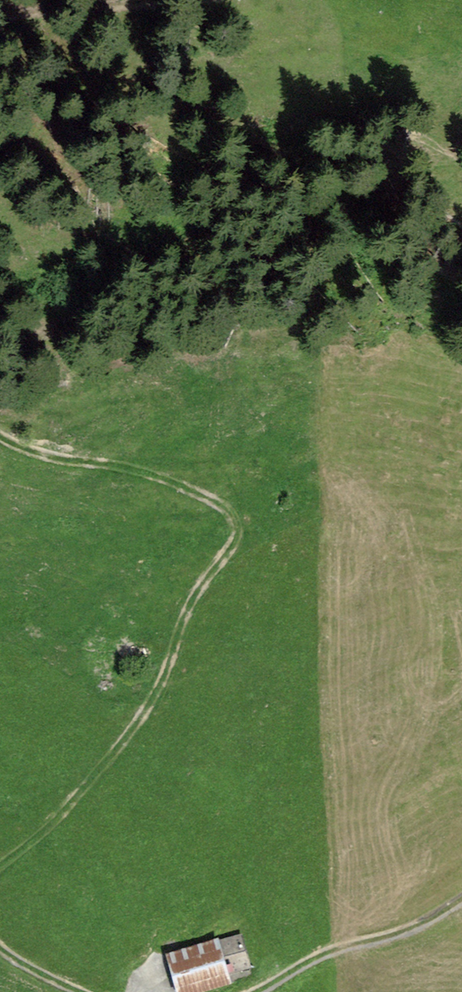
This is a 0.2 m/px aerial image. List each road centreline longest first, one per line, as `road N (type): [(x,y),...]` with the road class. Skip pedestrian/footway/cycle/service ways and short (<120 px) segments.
road 1 (track): [(0,864),(62,809),(140,719),(193,602),(235,536),(224,506),(140,468),(48,453),(0,434)]
road 2 (track): [(461,896),(256,991)]
road 3 (track): [(0,16),(139,0)]

